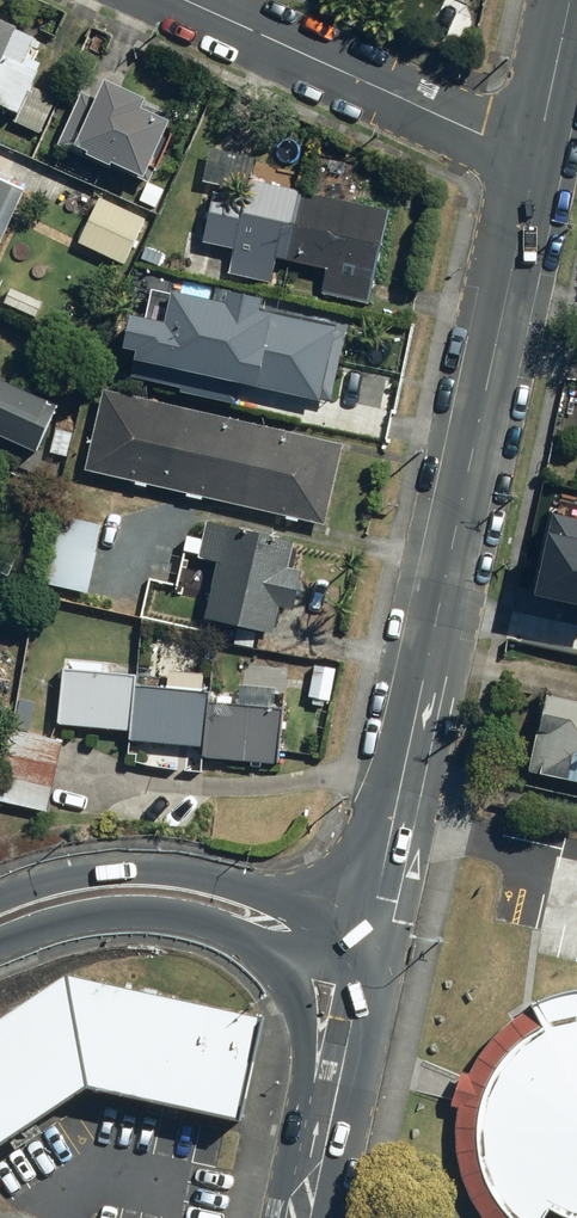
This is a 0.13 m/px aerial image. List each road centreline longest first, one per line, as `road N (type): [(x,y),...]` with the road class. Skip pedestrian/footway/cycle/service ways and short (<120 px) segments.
road 1 (tertiary): [(538,152),(372,927)]
road 2 (tertiary): [(538,152),(482,135),(184,0)]
road 3 (secondary): [(0,903),(68,875),(167,870),(372,927)]
road 4 (secondary): [(270,953),(213,924),(145,911),(0,936)]
road 5 (secondary): [(326,1141),(306,1020),(270,953)]
road 6 (secondary): [(362,970),(326,1141)]
road 7 (tertiary): [(571,0),(538,152)]

